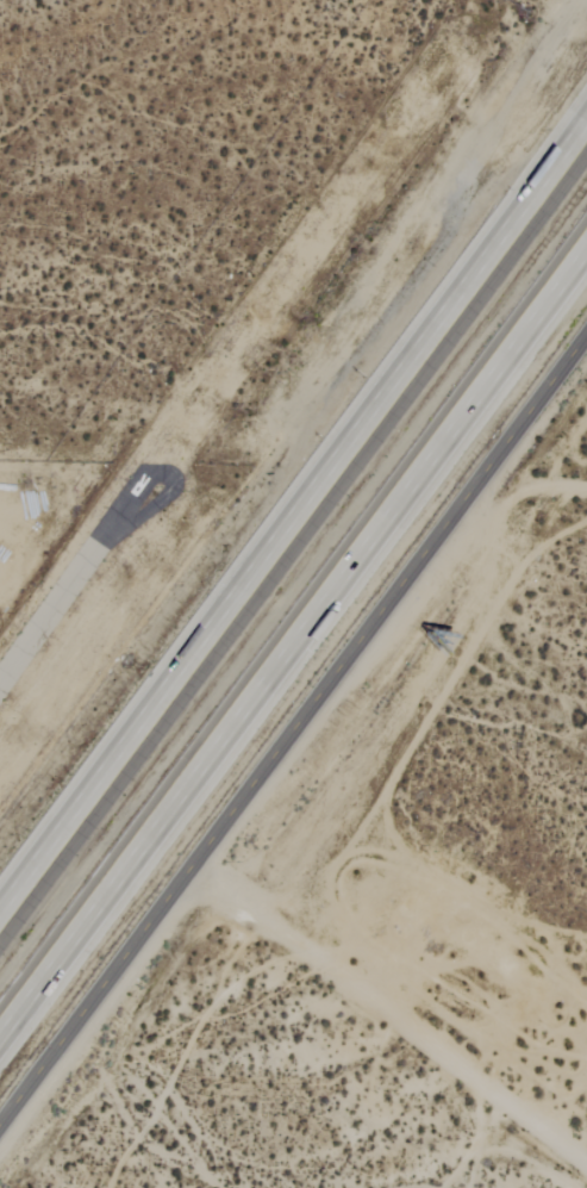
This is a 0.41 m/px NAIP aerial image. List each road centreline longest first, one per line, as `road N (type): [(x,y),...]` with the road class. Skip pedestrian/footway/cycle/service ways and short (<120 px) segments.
road 1 (motorway): [(0,1049),(586,262)]
road 2 (tertiary): [(0,1121),(586,334)]
road 3 (motorway): [(586,138),(0,920)]
road 4 (track): [(586,1163),(192,865)]

